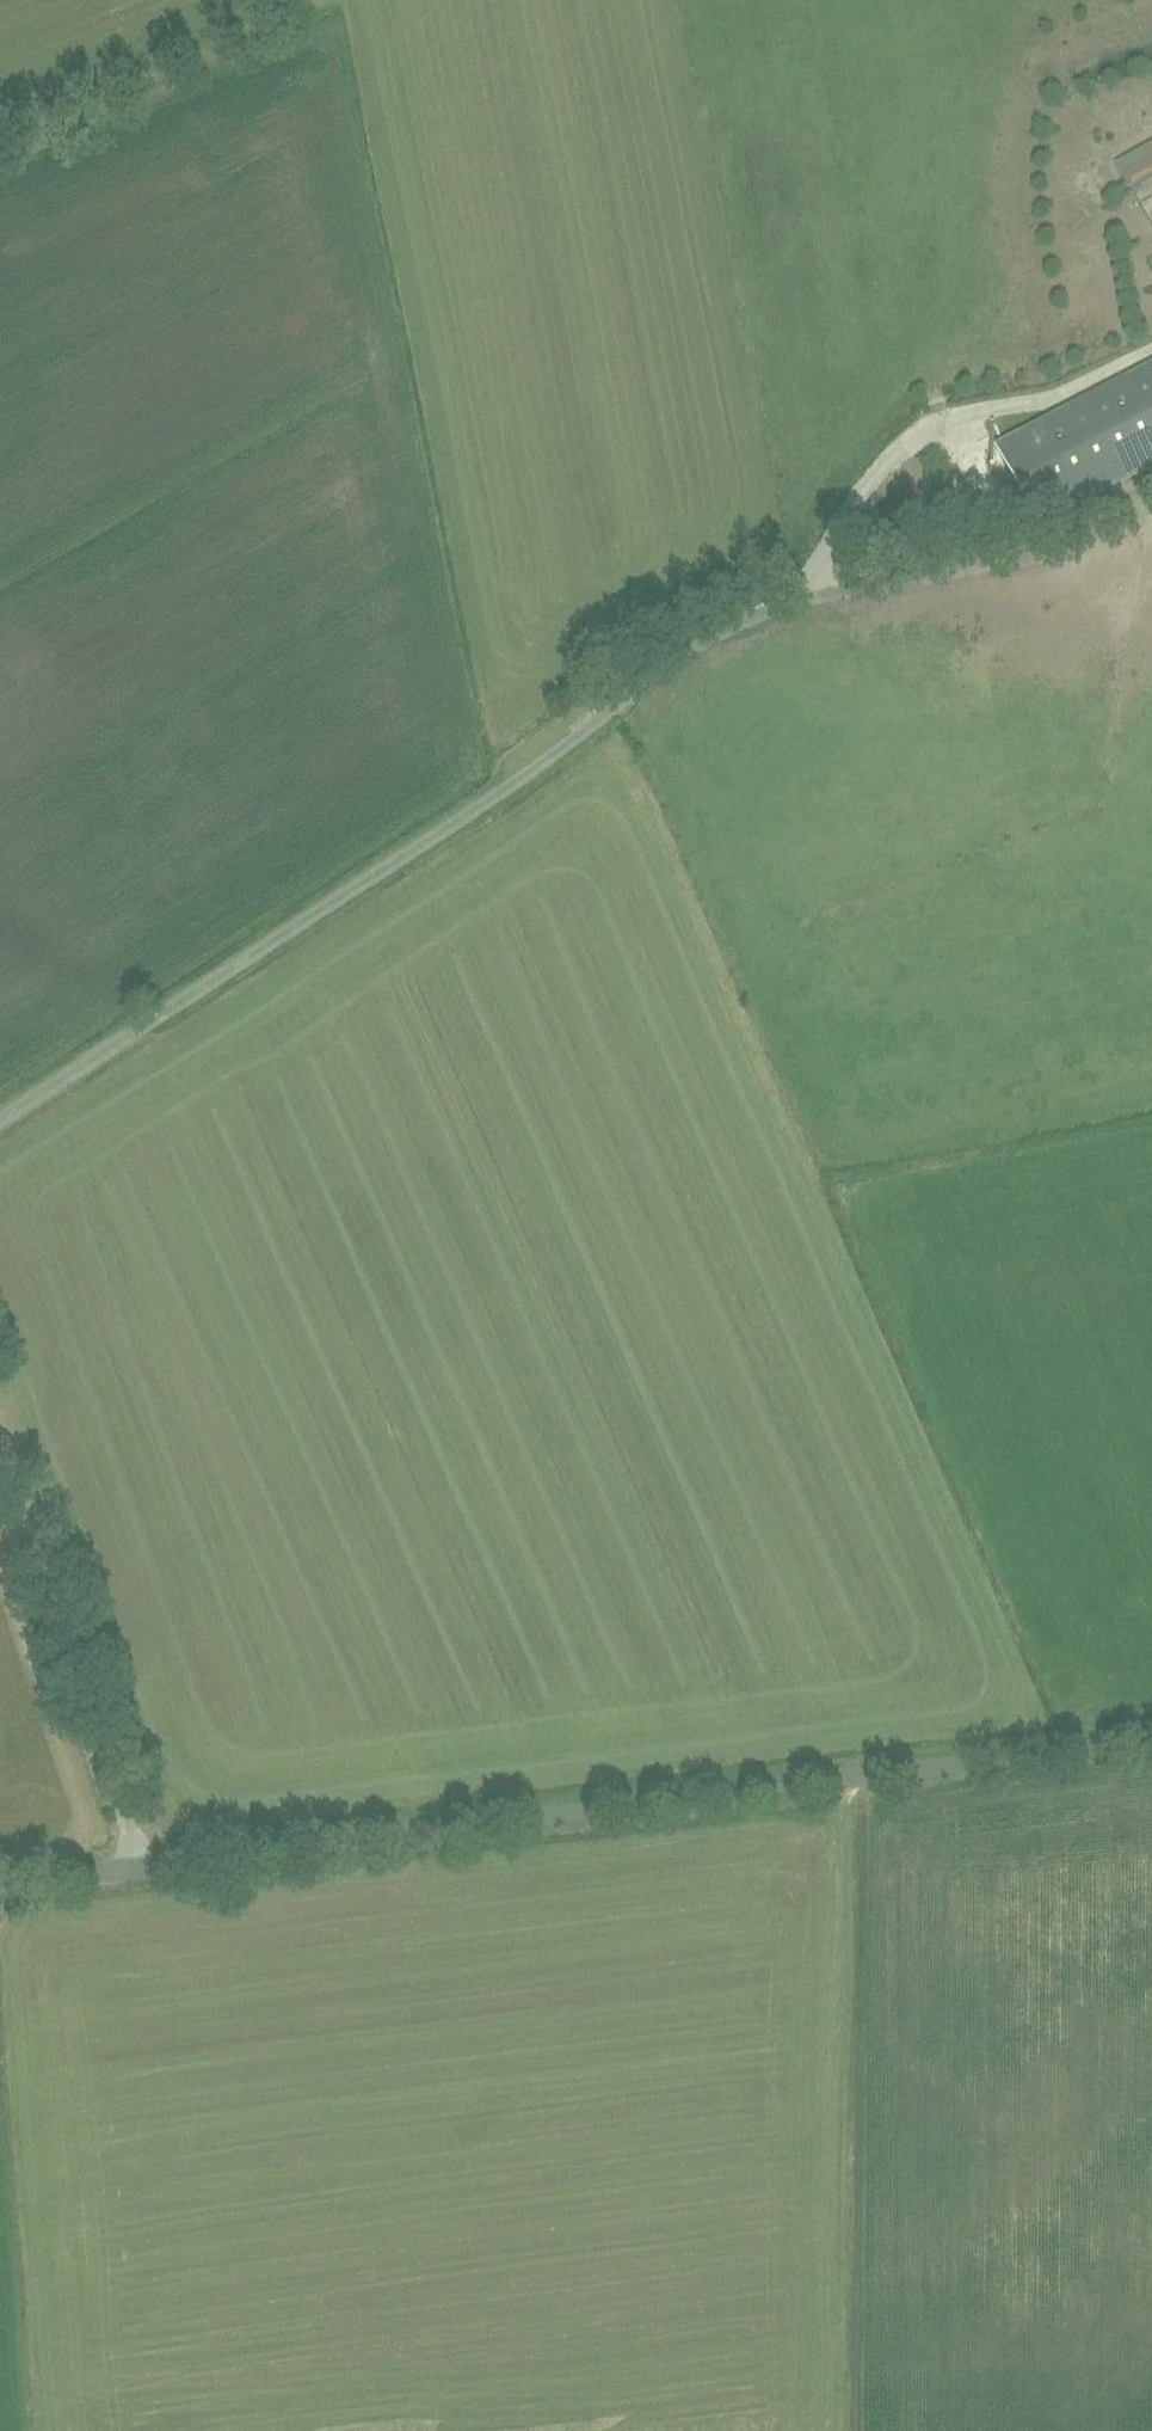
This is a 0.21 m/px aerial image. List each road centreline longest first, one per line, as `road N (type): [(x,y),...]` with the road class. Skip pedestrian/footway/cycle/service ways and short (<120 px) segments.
road 1 (unclassified): [(0,1885),(1151,1740)]

